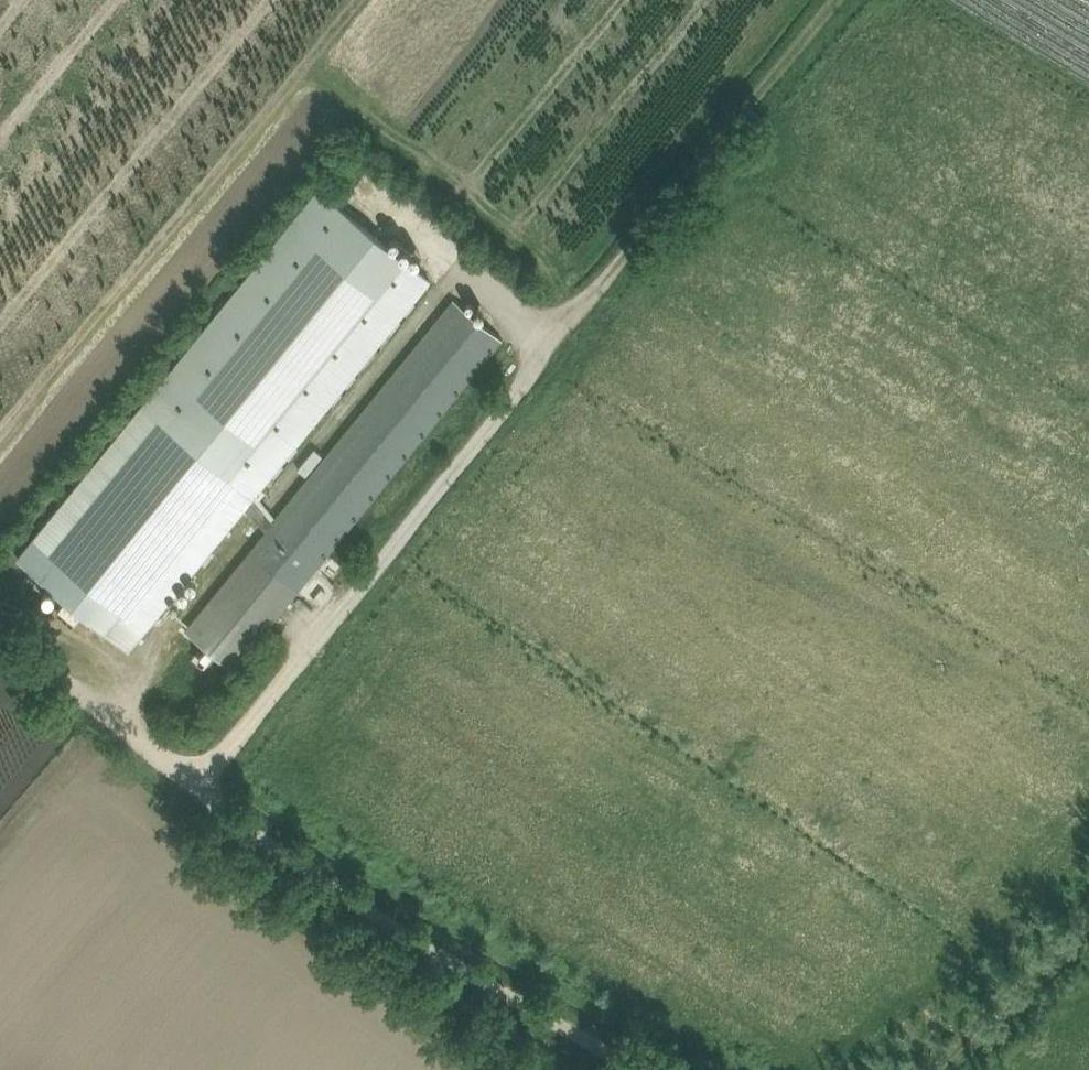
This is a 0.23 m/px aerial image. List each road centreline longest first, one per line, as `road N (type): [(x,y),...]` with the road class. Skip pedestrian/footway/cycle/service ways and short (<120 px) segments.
road 1 (track): [(847,0),(203,783)]
road 2 (track): [(650,1069),(203,783)]
road 3 (track): [(203,783),(0,616)]

